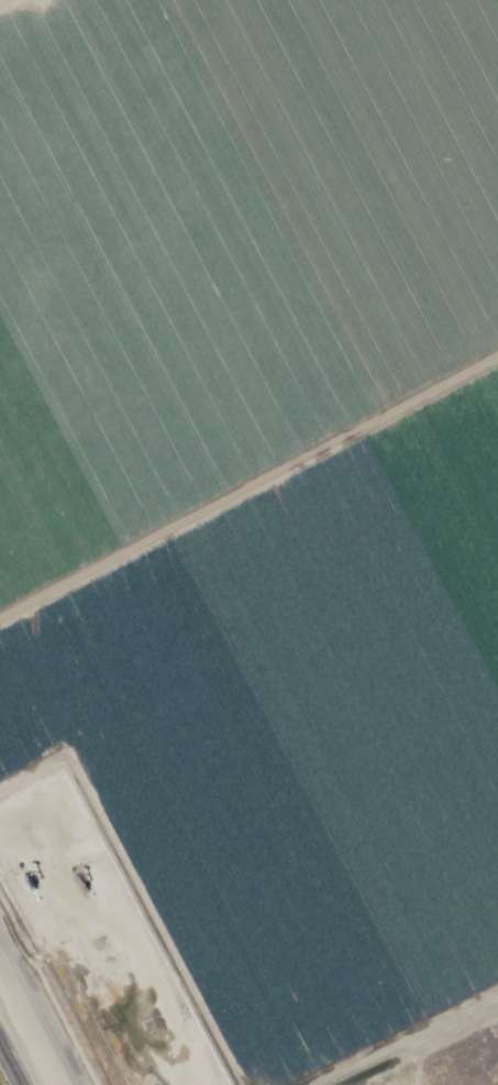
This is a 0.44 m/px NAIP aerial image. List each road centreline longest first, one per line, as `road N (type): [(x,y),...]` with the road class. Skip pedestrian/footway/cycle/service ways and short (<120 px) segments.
road 1 (tertiary): [(0,924),(83,1084)]

